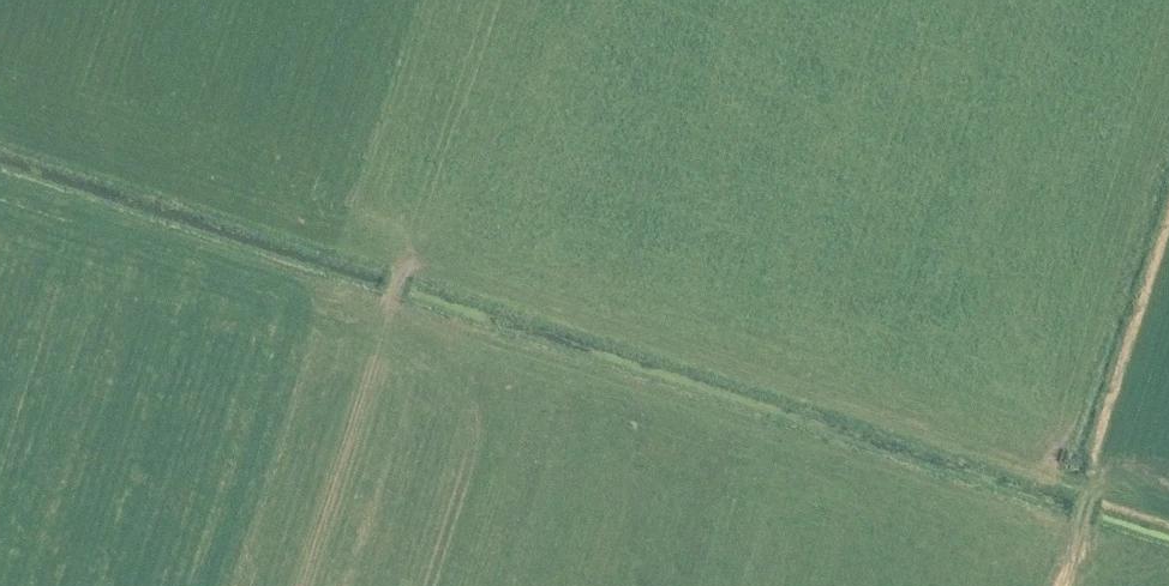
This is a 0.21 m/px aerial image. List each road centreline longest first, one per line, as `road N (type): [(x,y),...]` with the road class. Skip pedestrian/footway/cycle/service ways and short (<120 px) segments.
road 1 (track): [(0,130),(402,266)]

